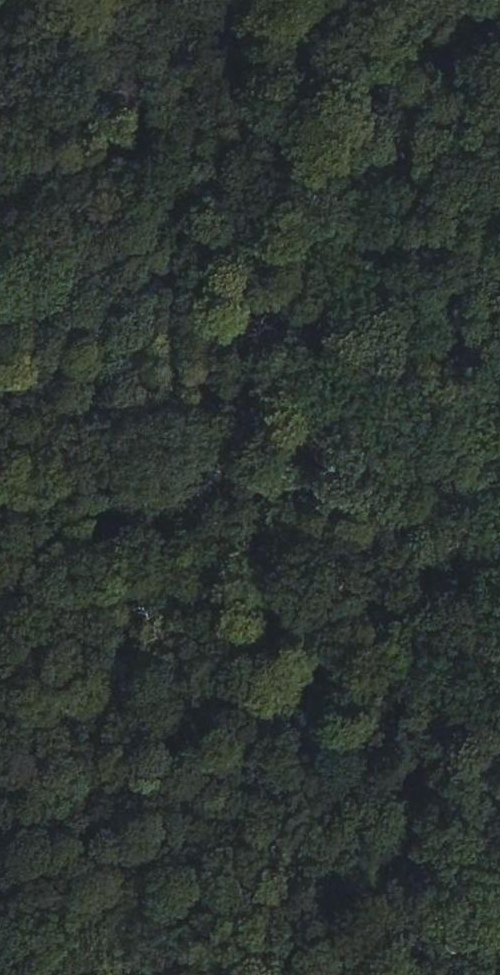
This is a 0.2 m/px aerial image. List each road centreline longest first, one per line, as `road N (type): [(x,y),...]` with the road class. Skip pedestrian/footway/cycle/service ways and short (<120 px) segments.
road 1 (track): [(0,471),(409,503),(499,519)]

